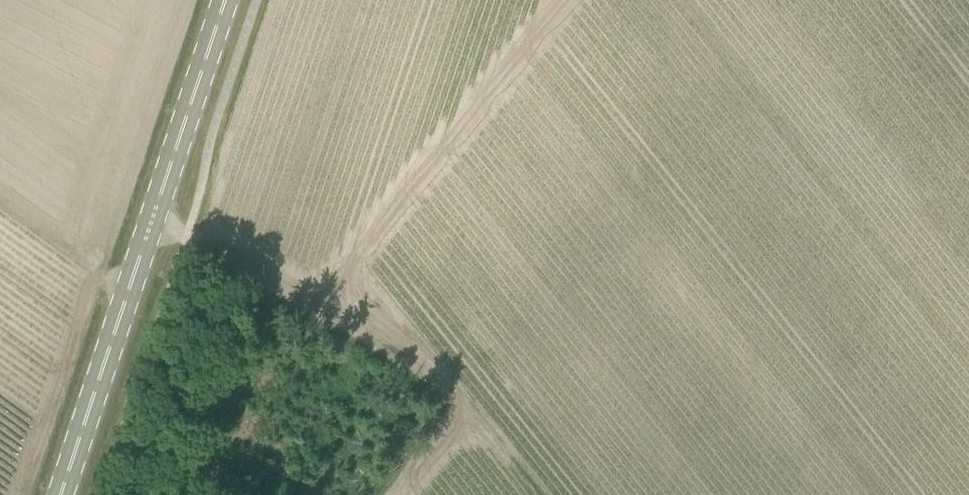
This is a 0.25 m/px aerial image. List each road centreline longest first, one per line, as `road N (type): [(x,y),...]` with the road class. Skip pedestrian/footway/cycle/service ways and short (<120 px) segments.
road 1 (primary): [(60,494),(225,0)]
road 2 (track): [(450,406),(775,0)]
road 3 (track): [(525,494),(450,406),(200,248),(149,228)]

